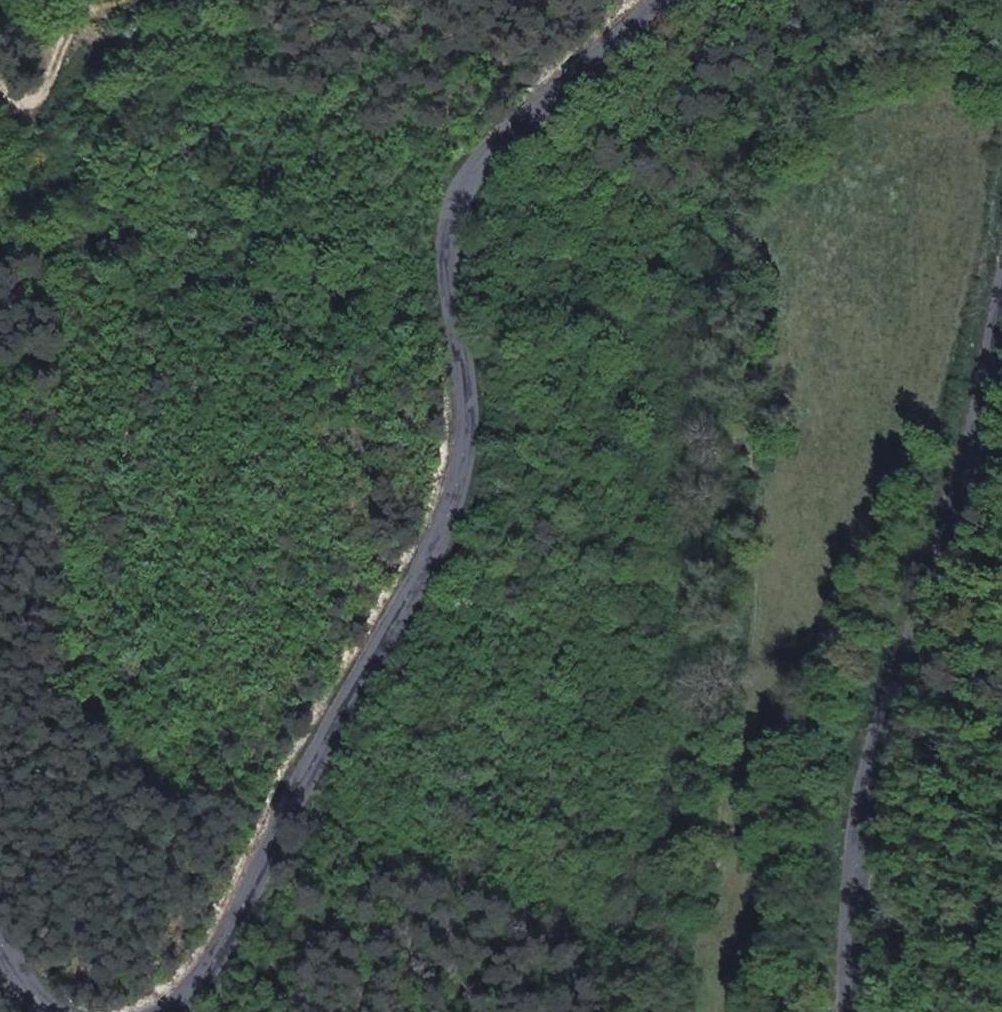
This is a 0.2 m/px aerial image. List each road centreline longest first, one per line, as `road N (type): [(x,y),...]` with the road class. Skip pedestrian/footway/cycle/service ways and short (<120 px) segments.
road 1 (tertiary): [(644,0),(480,158),(449,269),(469,387),(443,507),(193,1003),(166,1011)]
road 2 (tertiary): [(833,1011),(817,846),(894,671),(1001,247)]

